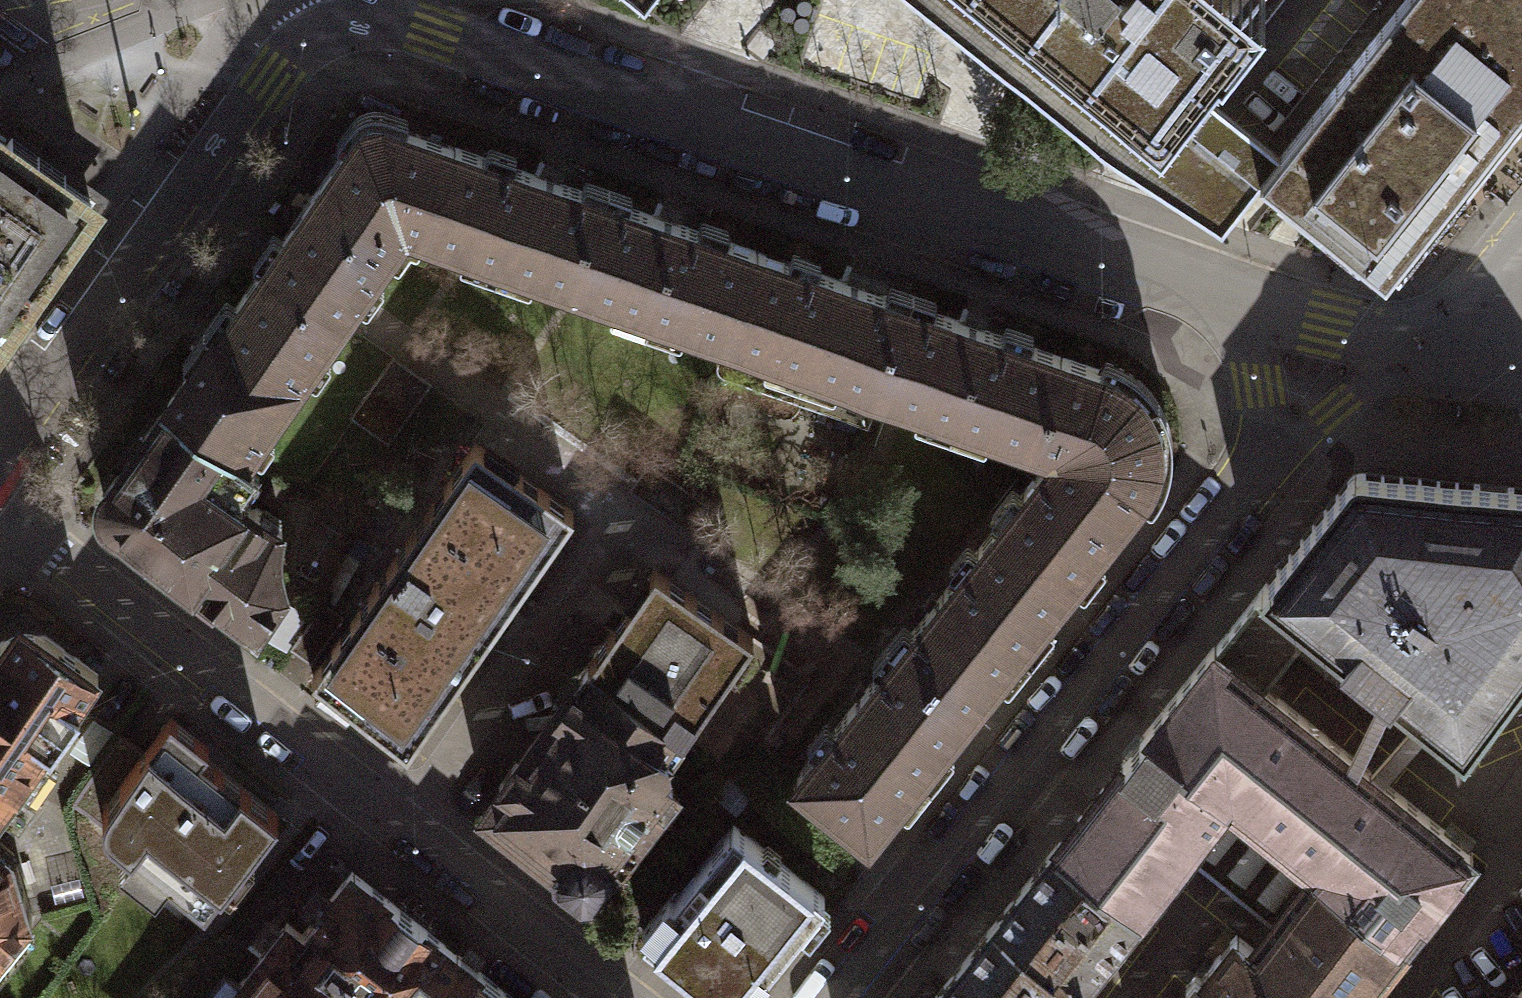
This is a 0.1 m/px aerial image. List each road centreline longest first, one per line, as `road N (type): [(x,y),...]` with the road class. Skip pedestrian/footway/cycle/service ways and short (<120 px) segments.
road 1 (residential): [(1234,297),(386,14),(336,17)]
road 2 (residential): [(830,997),(1252,476)]
road 3 (residential): [(336,17),(292,47),(265,80),(0,459)]
road 4 (residential): [(399,827),(0,513)]
road 5 (residential): [(399,827),(601,531)]
road 6 (residential): [(618,997),(399,827)]
road 7 (residential): [(1252,476),(1337,410),(1440,346)]
road 8 (residential): [(1440,346),(1327,329),(1234,297)]
road 9 (residential): [(1252,476),(1261,387),(1234,297)]

